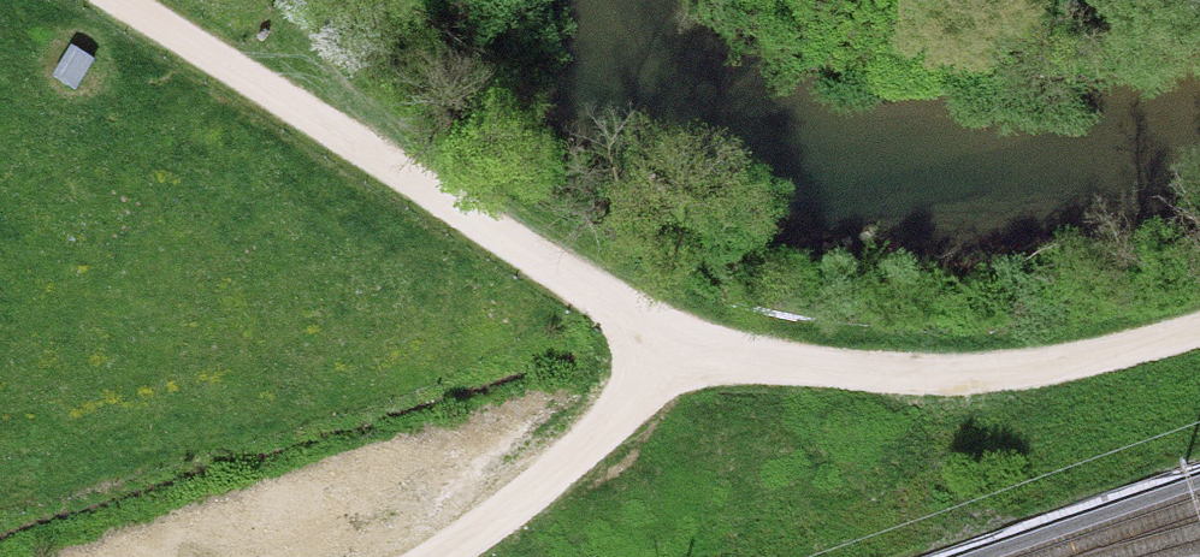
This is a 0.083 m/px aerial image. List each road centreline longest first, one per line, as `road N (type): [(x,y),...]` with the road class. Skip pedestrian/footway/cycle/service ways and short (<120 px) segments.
road 1 (track): [(116,0),(661,322),(769,365),(981,386),(1199,333)]
road 2 (track): [(700,338),(618,429),(422,556)]

